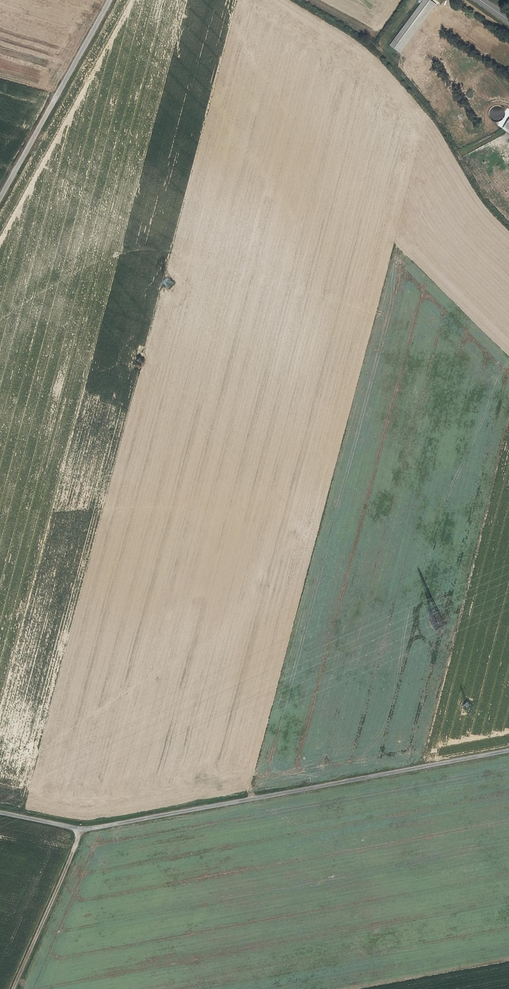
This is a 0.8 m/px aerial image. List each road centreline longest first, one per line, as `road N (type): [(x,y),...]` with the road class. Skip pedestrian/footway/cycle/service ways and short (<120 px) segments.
road 1 (unclassified): [(0,813),(82,829),(508,750)]
road 2 (unclassified): [(0,199),(108,0)]
road 3 (track): [(82,829),(12,988)]

